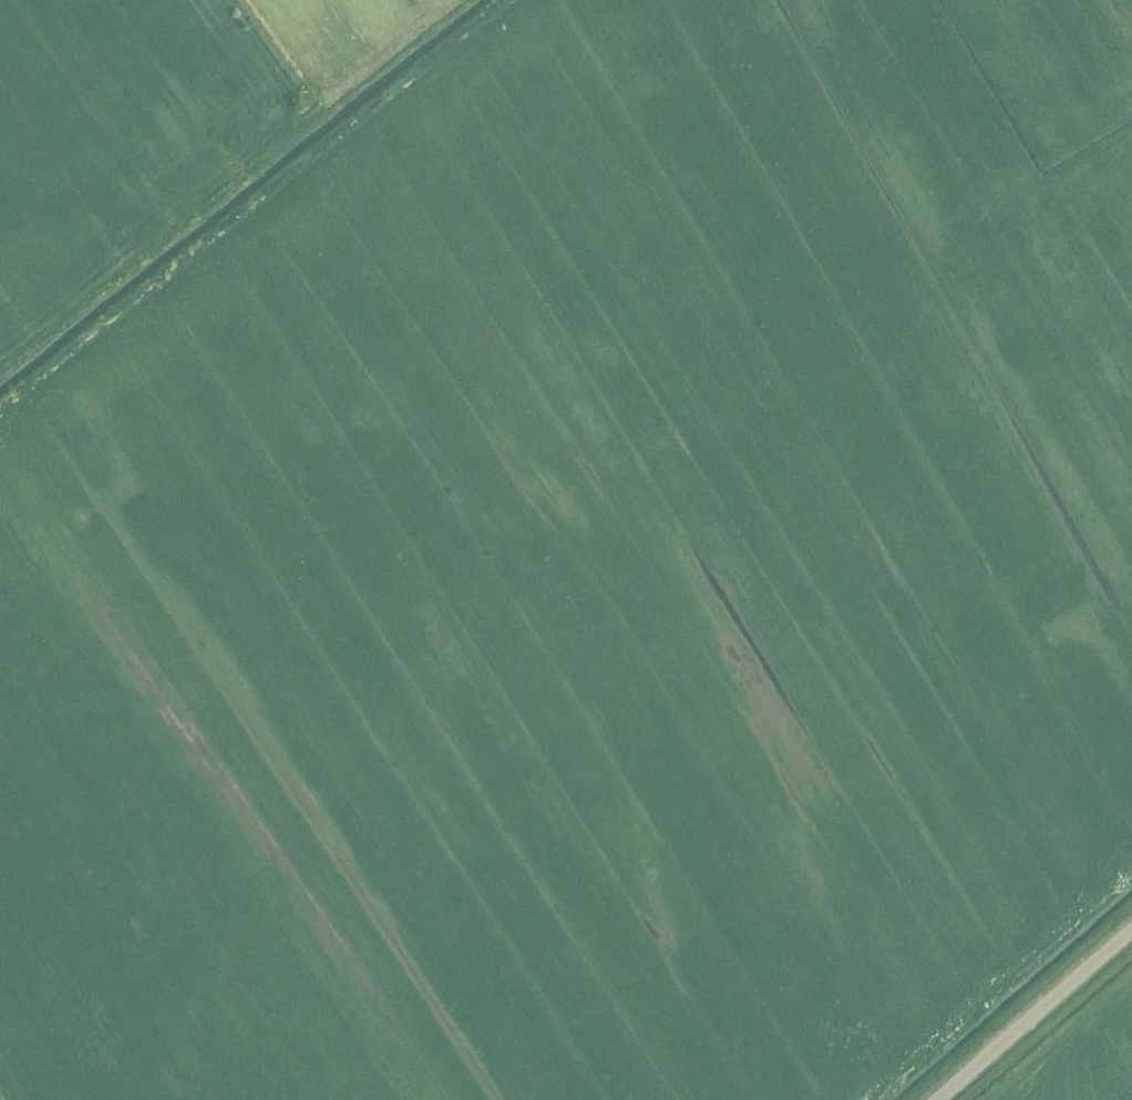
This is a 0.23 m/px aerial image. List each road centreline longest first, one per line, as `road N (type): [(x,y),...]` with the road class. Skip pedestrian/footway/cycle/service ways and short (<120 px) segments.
road 1 (unclassified): [(936,1099),(1131,928)]

